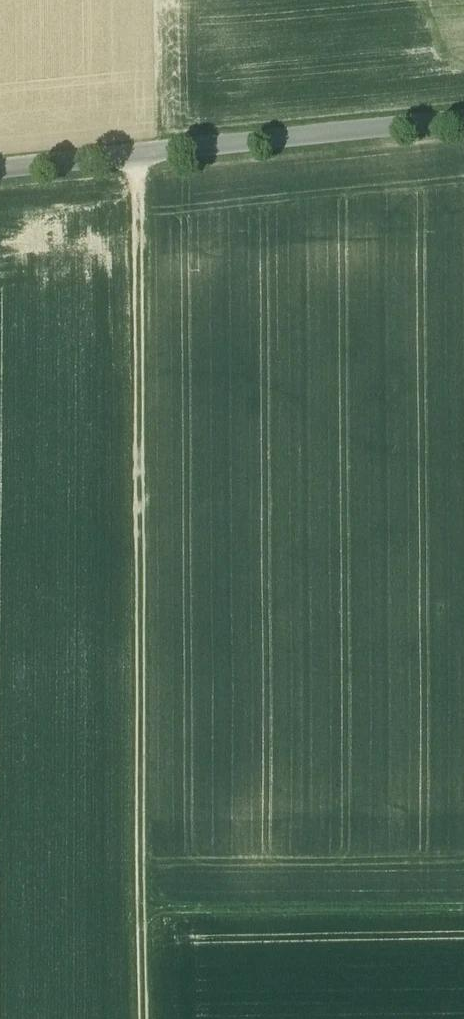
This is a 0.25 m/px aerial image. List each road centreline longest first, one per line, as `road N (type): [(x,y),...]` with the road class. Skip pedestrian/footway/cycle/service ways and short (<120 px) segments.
road 1 (track): [(134,156),(142,1018)]
road 2 (unclassified): [(463,121),(0,170)]
road 3 (track): [(463,908),(140,911)]
road 4 (track): [(139,577),(0,582)]

